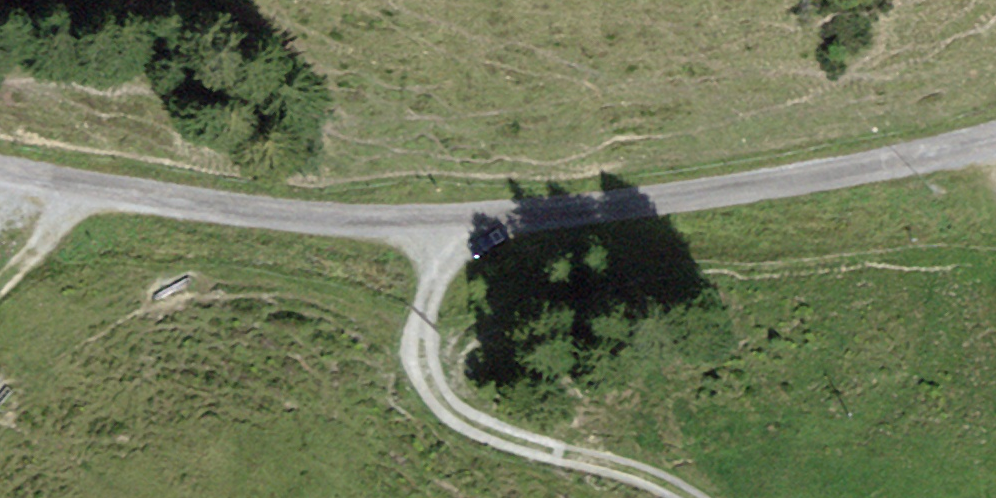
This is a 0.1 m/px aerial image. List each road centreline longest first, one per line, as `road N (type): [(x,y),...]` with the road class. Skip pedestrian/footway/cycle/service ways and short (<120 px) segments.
road 1 (track): [(457,224),(744,191),(995,139)]
road 2 (track): [(699,497),(478,421),(441,390),(423,353),(457,224)]
road 3 (track): [(82,186),(327,219),(457,224)]
road 4 (track): [(82,186),(0,280)]

